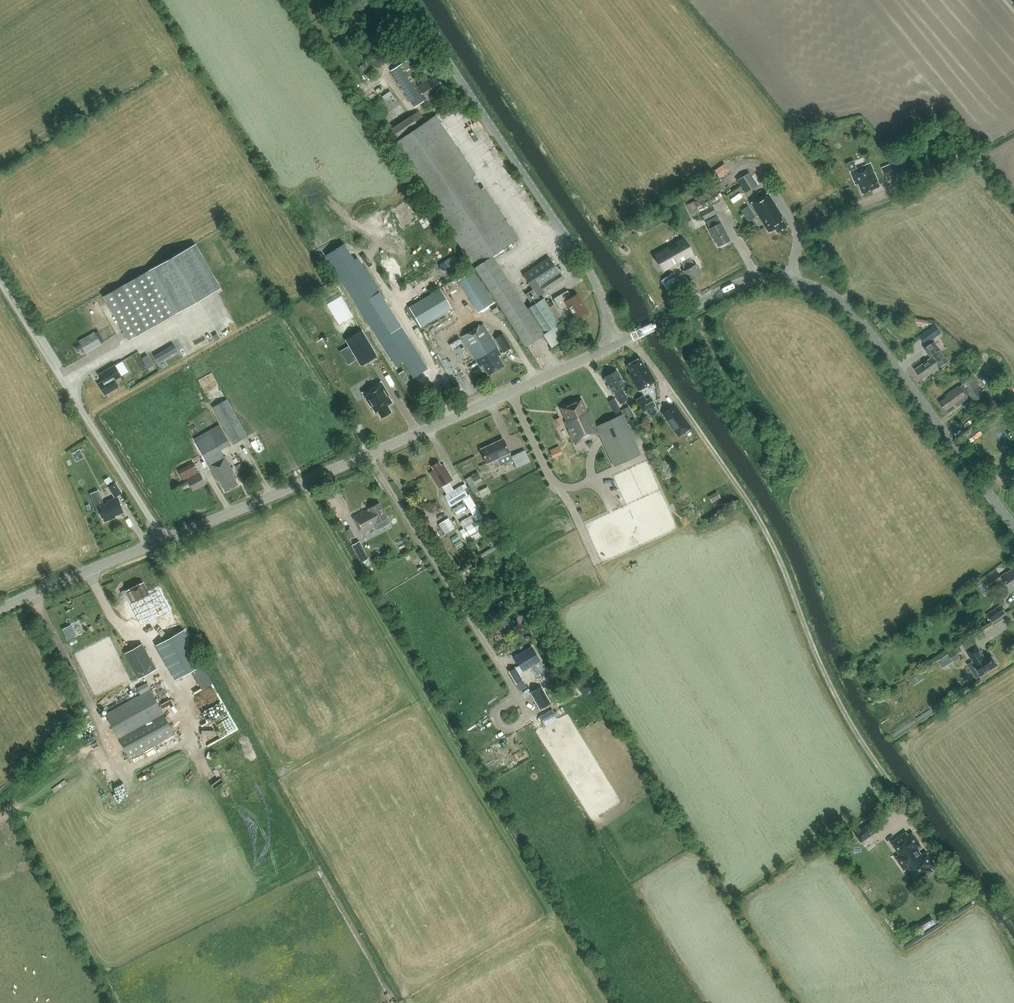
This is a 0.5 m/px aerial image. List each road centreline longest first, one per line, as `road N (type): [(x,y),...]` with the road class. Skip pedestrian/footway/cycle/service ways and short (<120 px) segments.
road 1 (tertiary): [(0,611),(609,347)]
road 2 (track): [(630,337),(776,547),(818,662),(912,814)]
road 3 (tertiary): [(1013,529),(897,369),(824,289),(764,277),(659,323)]
road 4 (unclassified): [(609,347),(603,302),(584,263),(409,0)]

